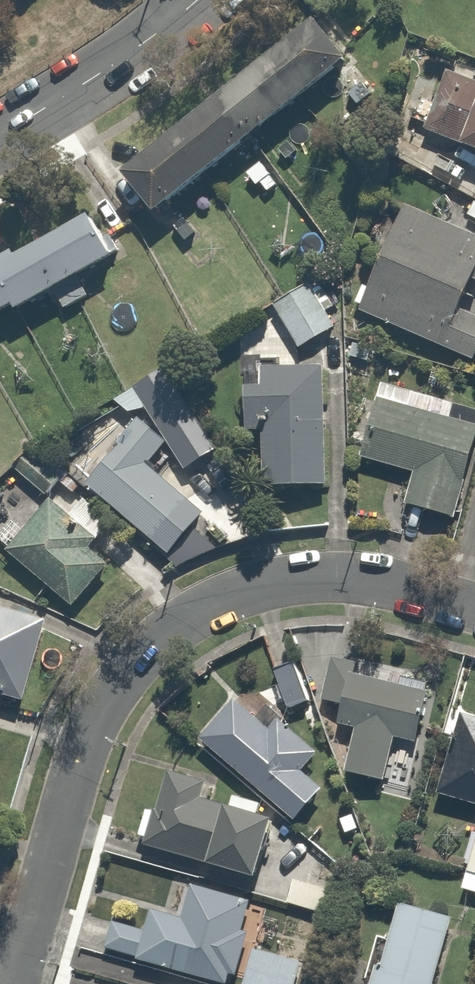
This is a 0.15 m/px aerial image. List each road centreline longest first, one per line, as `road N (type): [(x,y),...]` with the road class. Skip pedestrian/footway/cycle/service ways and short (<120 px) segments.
road 1 (residential): [(13,983),(89,730),(111,690),(163,633),(206,607),(301,578),(348,577),(474,607)]
road 2 (tertiary): [(0,135),(199,0)]

